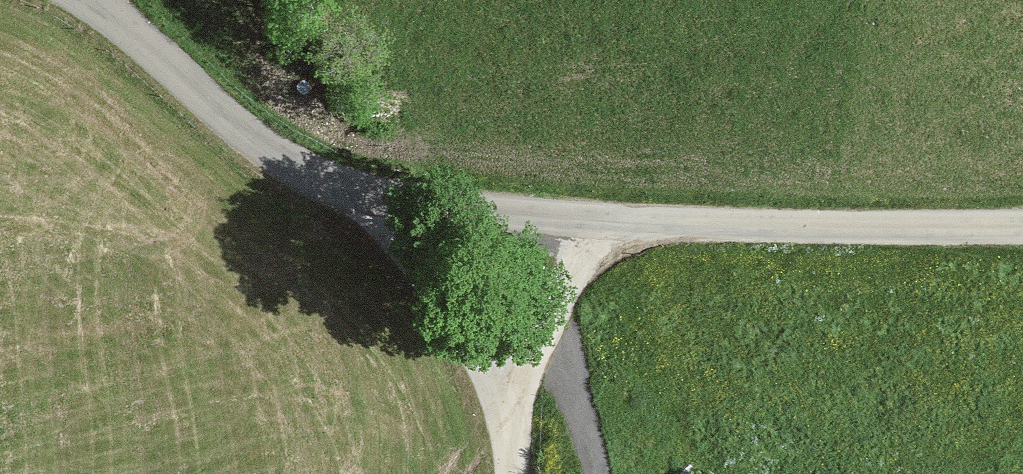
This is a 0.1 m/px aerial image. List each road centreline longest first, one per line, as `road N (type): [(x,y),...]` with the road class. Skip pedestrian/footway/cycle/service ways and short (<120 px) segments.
road 1 (unclassified): [(1022,227),(604,224),(361,192),(267,150),(88,0)]
road 2 (track): [(361,192),(466,320),(508,393),(508,473)]
road 3 (track): [(508,393),(539,326),(604,224)]

